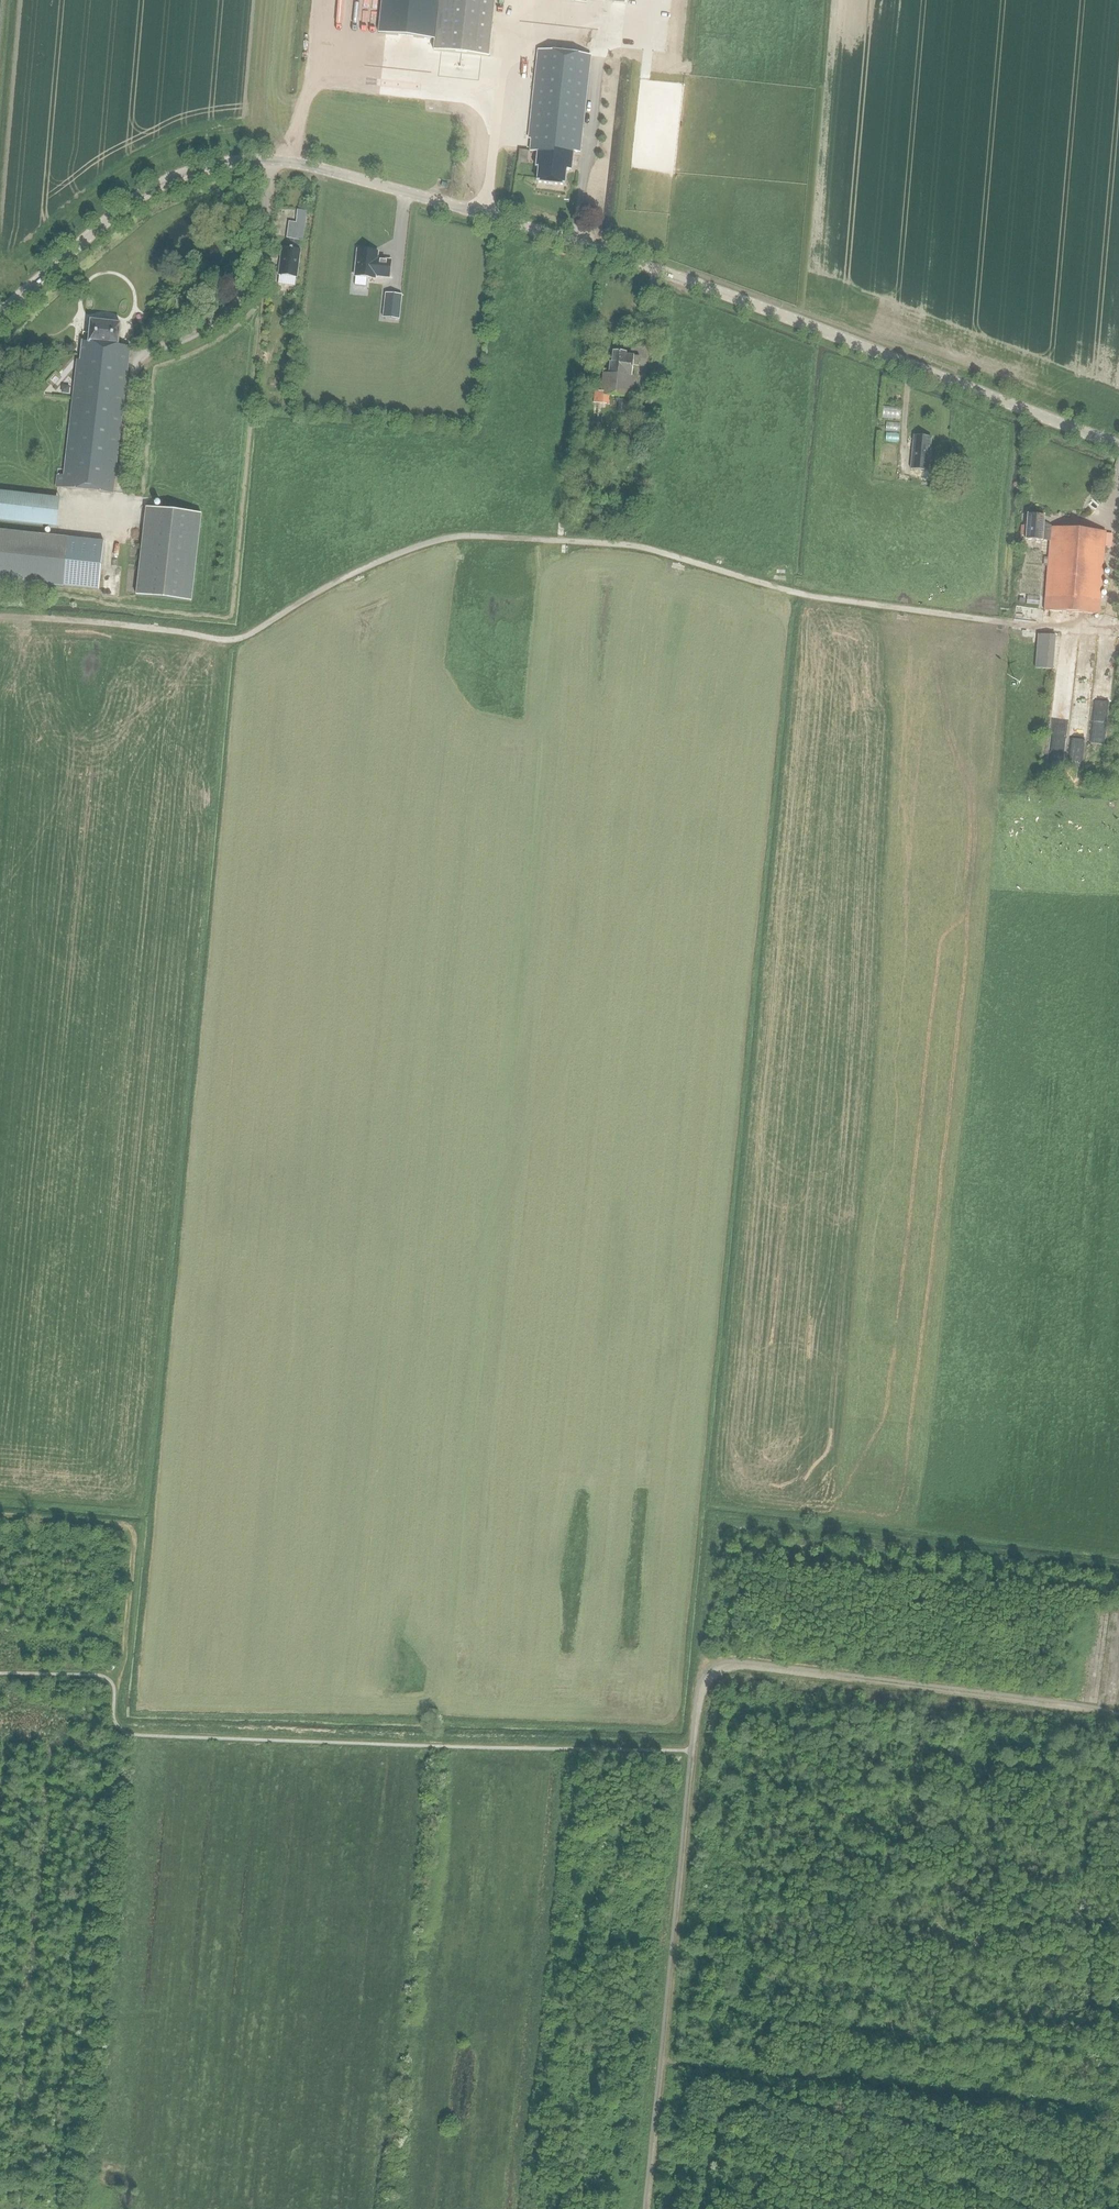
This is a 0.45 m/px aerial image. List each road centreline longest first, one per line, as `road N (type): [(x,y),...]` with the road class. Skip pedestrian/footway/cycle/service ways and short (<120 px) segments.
road 1 (secondary): [(1118,447),(658,271),(288,163),(222,164),(147,192),(0,315)]
road 2 (track): [(648,2208),(708,1669)]

